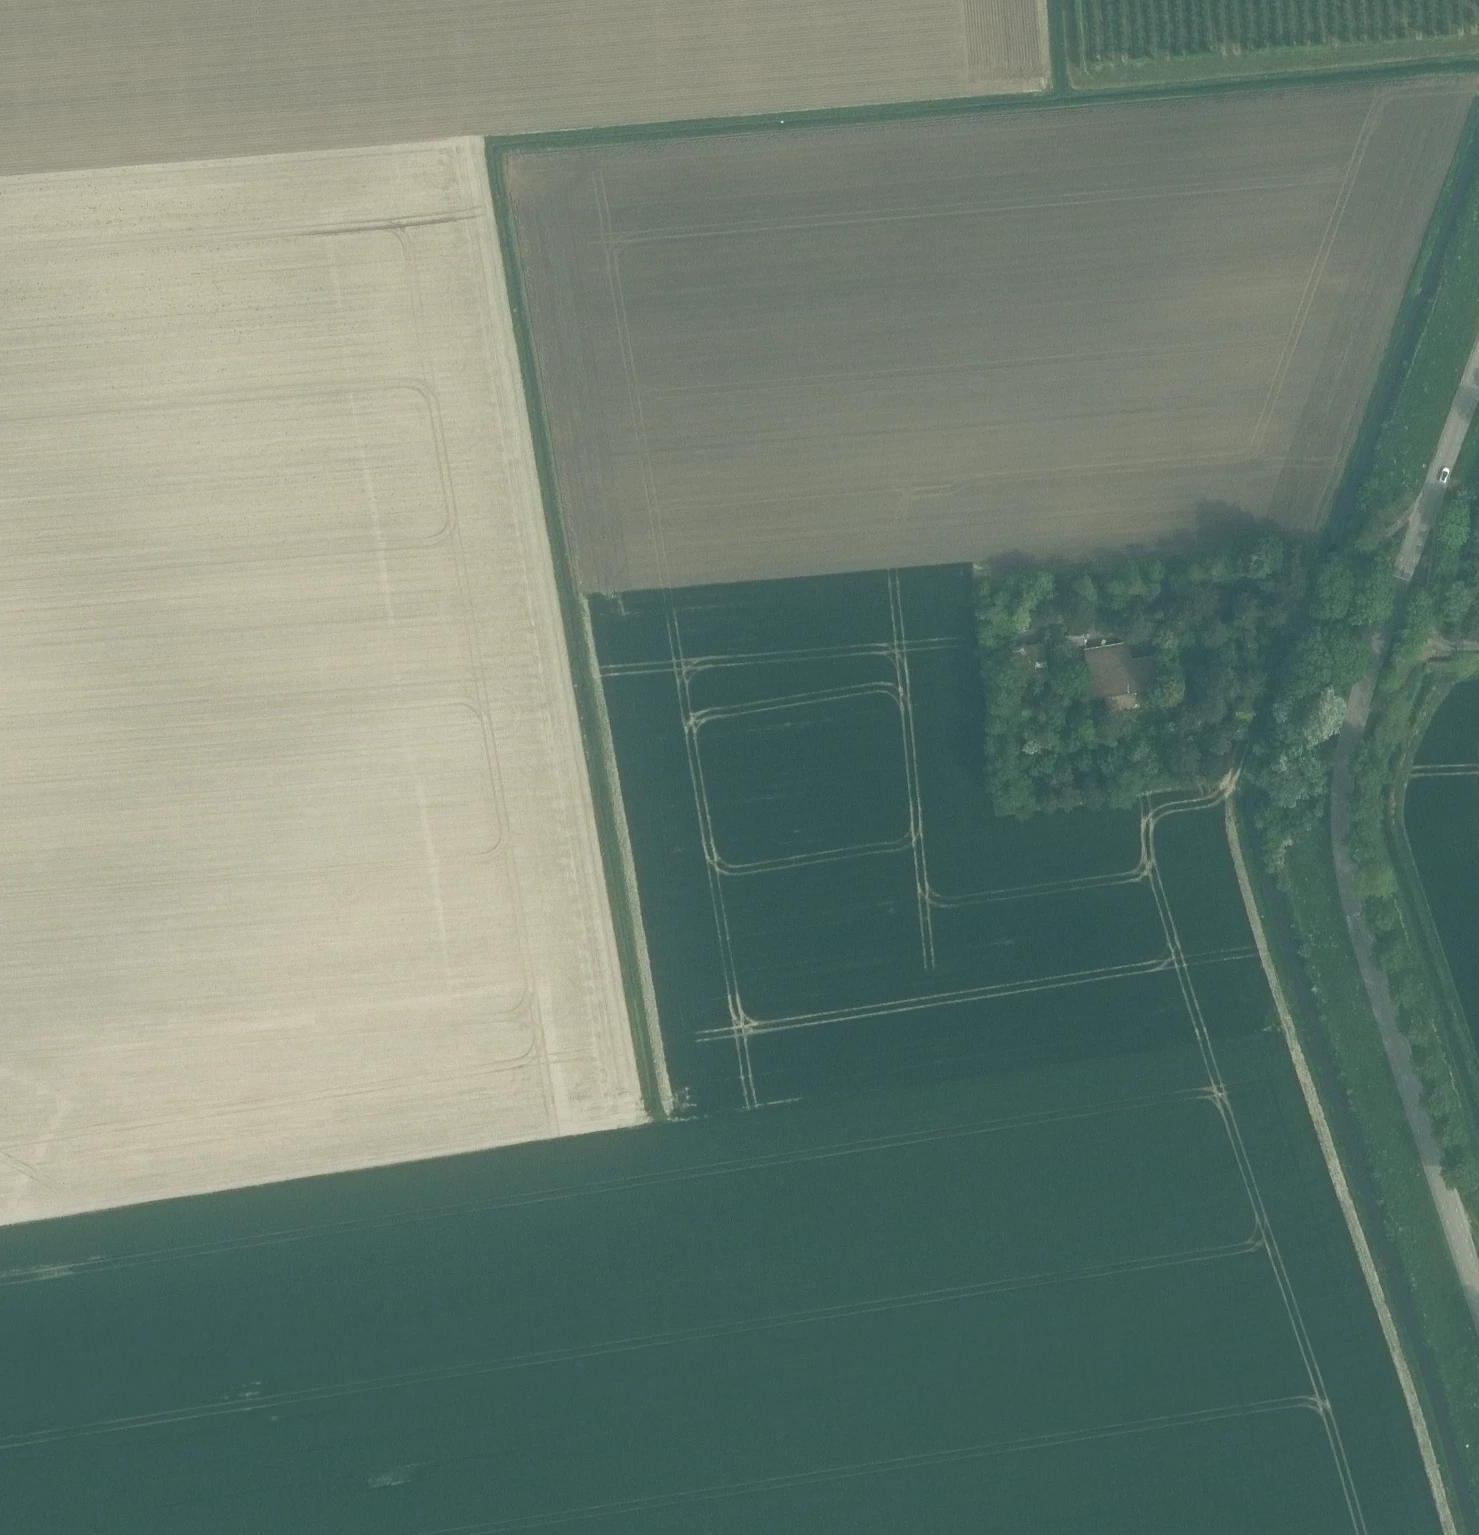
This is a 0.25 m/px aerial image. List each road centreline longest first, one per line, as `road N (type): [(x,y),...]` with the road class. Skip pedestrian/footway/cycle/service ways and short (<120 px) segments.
road 1 (track): [(1478,85),(1460,92),(1312,525),(606,598)]
road 2 (tertiary): [(1478,1300),(1356,914),(1340,818),(1360,692),(1478,367)]
road 3 (track): [(1443,1534),(1218,831),(1219,800),(1290,610)]
road 4 (track): [(1478,42),(1074,82),(1067,0)]
road 5 (track): [(1352,724),(1373,710),(1422,647),(1436,543),(1431,498)]

